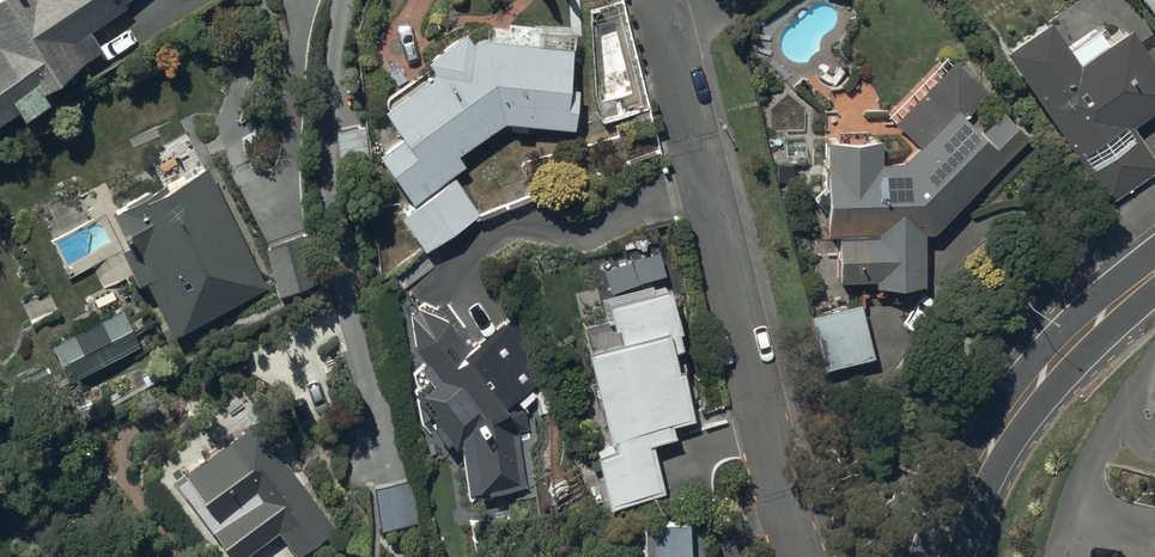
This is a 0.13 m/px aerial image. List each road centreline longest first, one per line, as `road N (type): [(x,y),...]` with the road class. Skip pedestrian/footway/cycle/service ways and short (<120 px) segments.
road 1 (residential): [(660,0),(806,556)]
road 2 (secondary): [(944,556),(993,444),(1041,377),(1154,275)]

